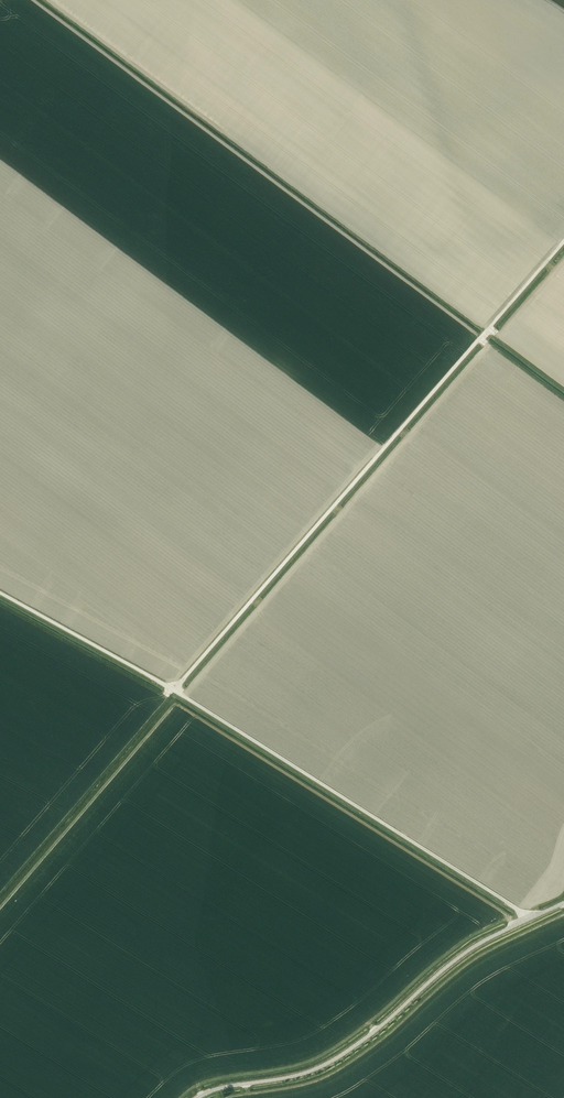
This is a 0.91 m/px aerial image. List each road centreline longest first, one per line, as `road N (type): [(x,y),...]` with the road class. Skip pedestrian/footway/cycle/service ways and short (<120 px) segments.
road 1 (unclassified): [(198,1097),(315,1071),(352,1050),(473,947),(563,903)]

